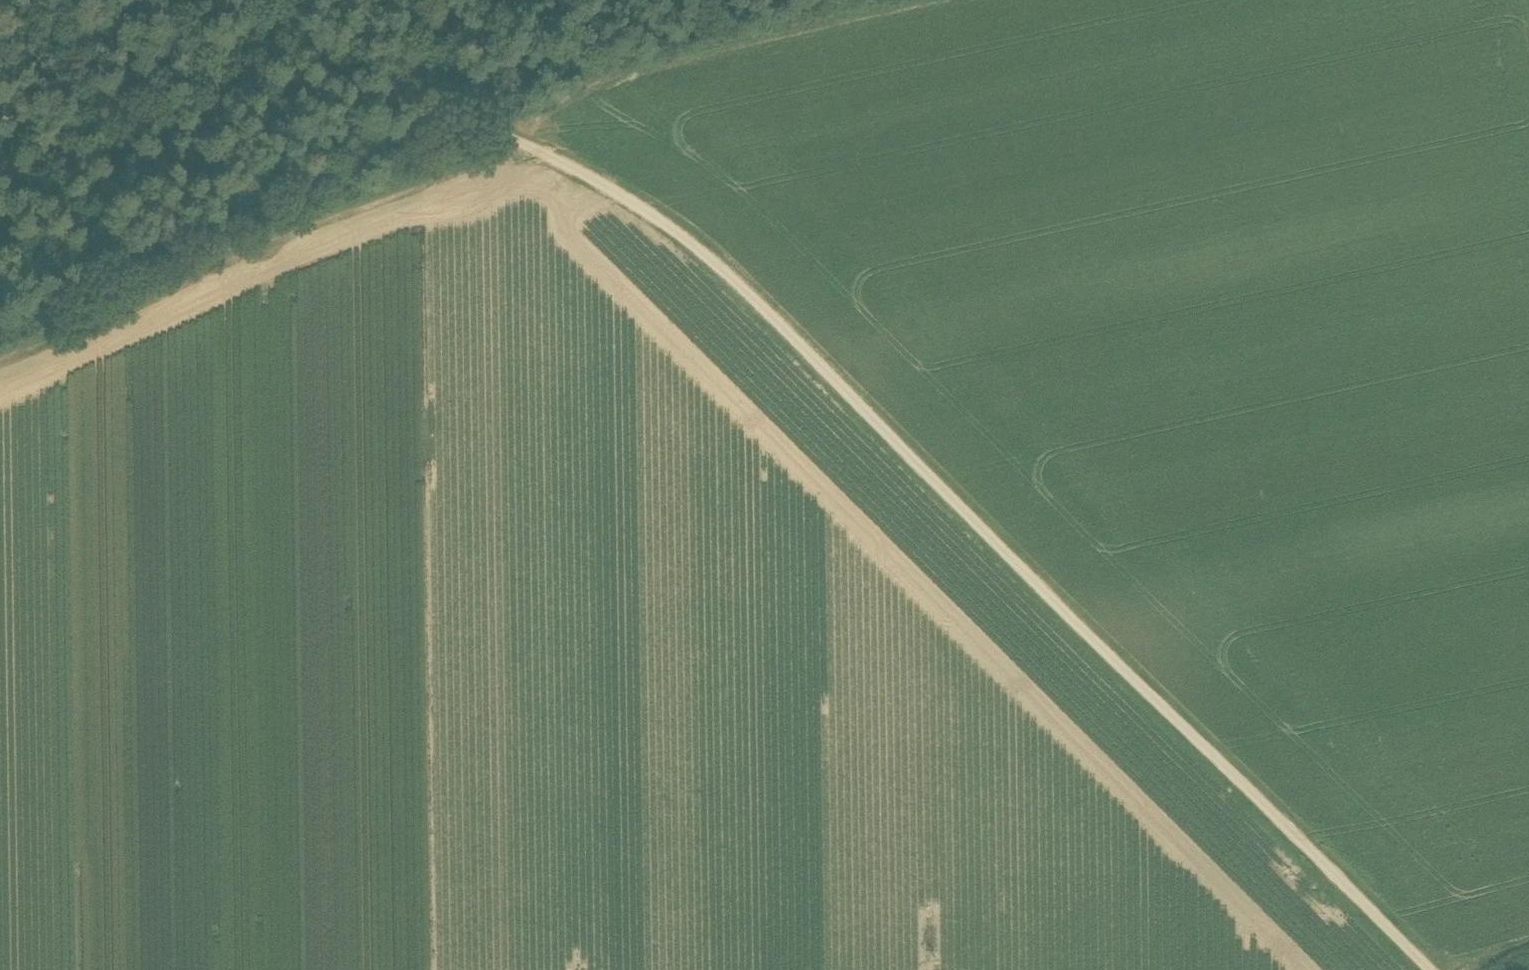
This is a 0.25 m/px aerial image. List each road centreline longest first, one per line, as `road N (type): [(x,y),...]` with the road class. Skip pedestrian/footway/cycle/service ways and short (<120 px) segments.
road 1 (track): [(1431,969),(708,257),(648,216),(509,144)]
road 2 (track): [(509,144),(0,367)]
road 3 (track): [(509,144),(321,64),(258,0)]

